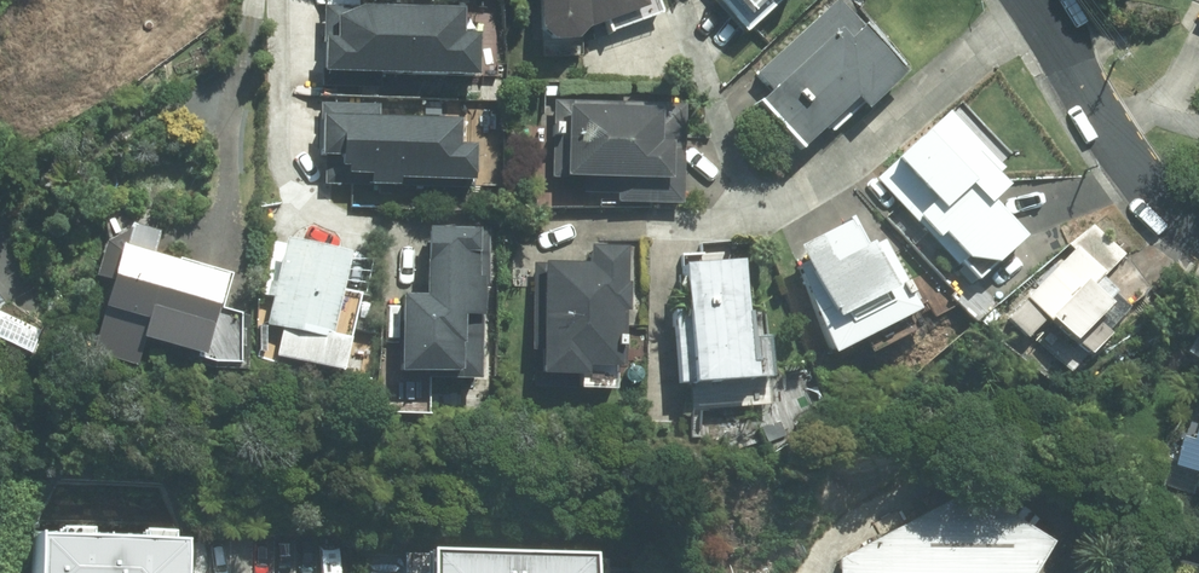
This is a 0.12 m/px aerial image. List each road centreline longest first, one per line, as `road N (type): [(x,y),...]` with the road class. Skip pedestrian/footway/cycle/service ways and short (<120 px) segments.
road 1 (residential): [(1035,14),(795,192)]
road 2 (residential): [(795,192),(750,214),(707,220),(504,218)]
road 3 (residential): [(1198,229),(1113,139),(1035,14)]
road 4 (residential): [(795,192),(764,194),(743,176),(681,5)]

